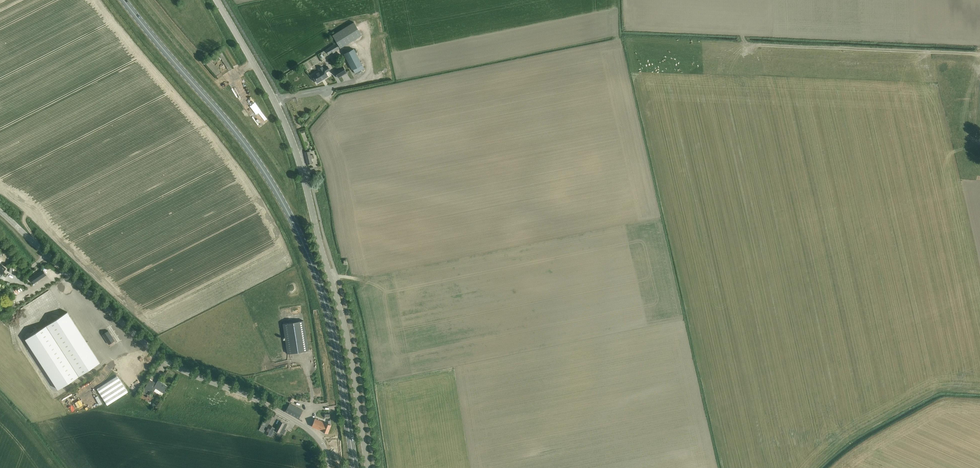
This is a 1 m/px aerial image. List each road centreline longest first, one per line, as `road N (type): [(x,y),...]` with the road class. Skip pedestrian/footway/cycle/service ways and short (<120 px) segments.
road 1 (primary): [(355,467),(332,327),(300,235),(237,134),(123,0)]
road 2 (tertiary): [(369,467),(342,309),(299,155),(218,0)]
road 3 (unclassified): [(330,467),(310,430),(169,362),(0,211)]

